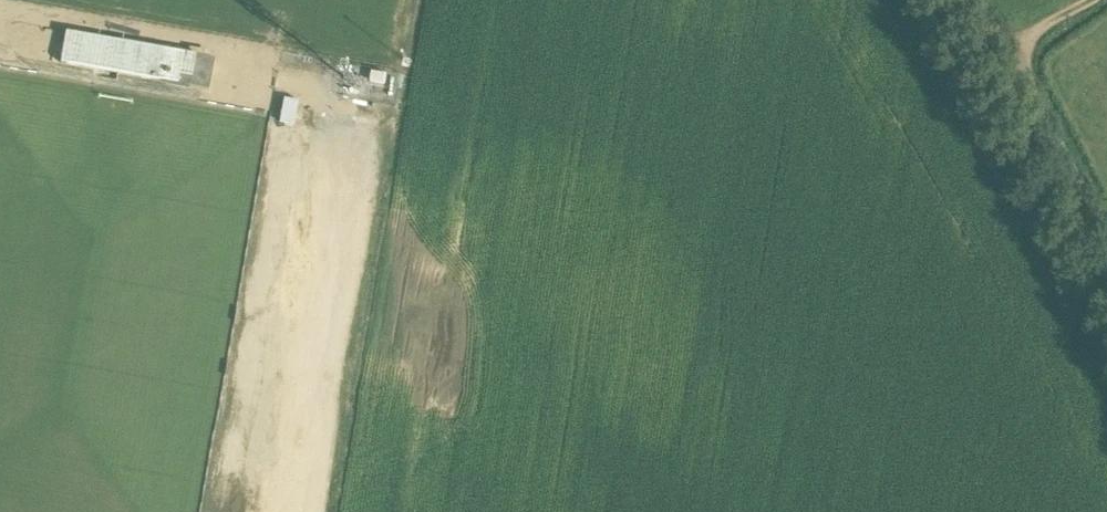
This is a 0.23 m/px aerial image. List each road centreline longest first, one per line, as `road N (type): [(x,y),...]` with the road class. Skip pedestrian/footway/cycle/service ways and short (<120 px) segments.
road 1 (unclassified): [(977,0),(1013,50),(1106,236)]

